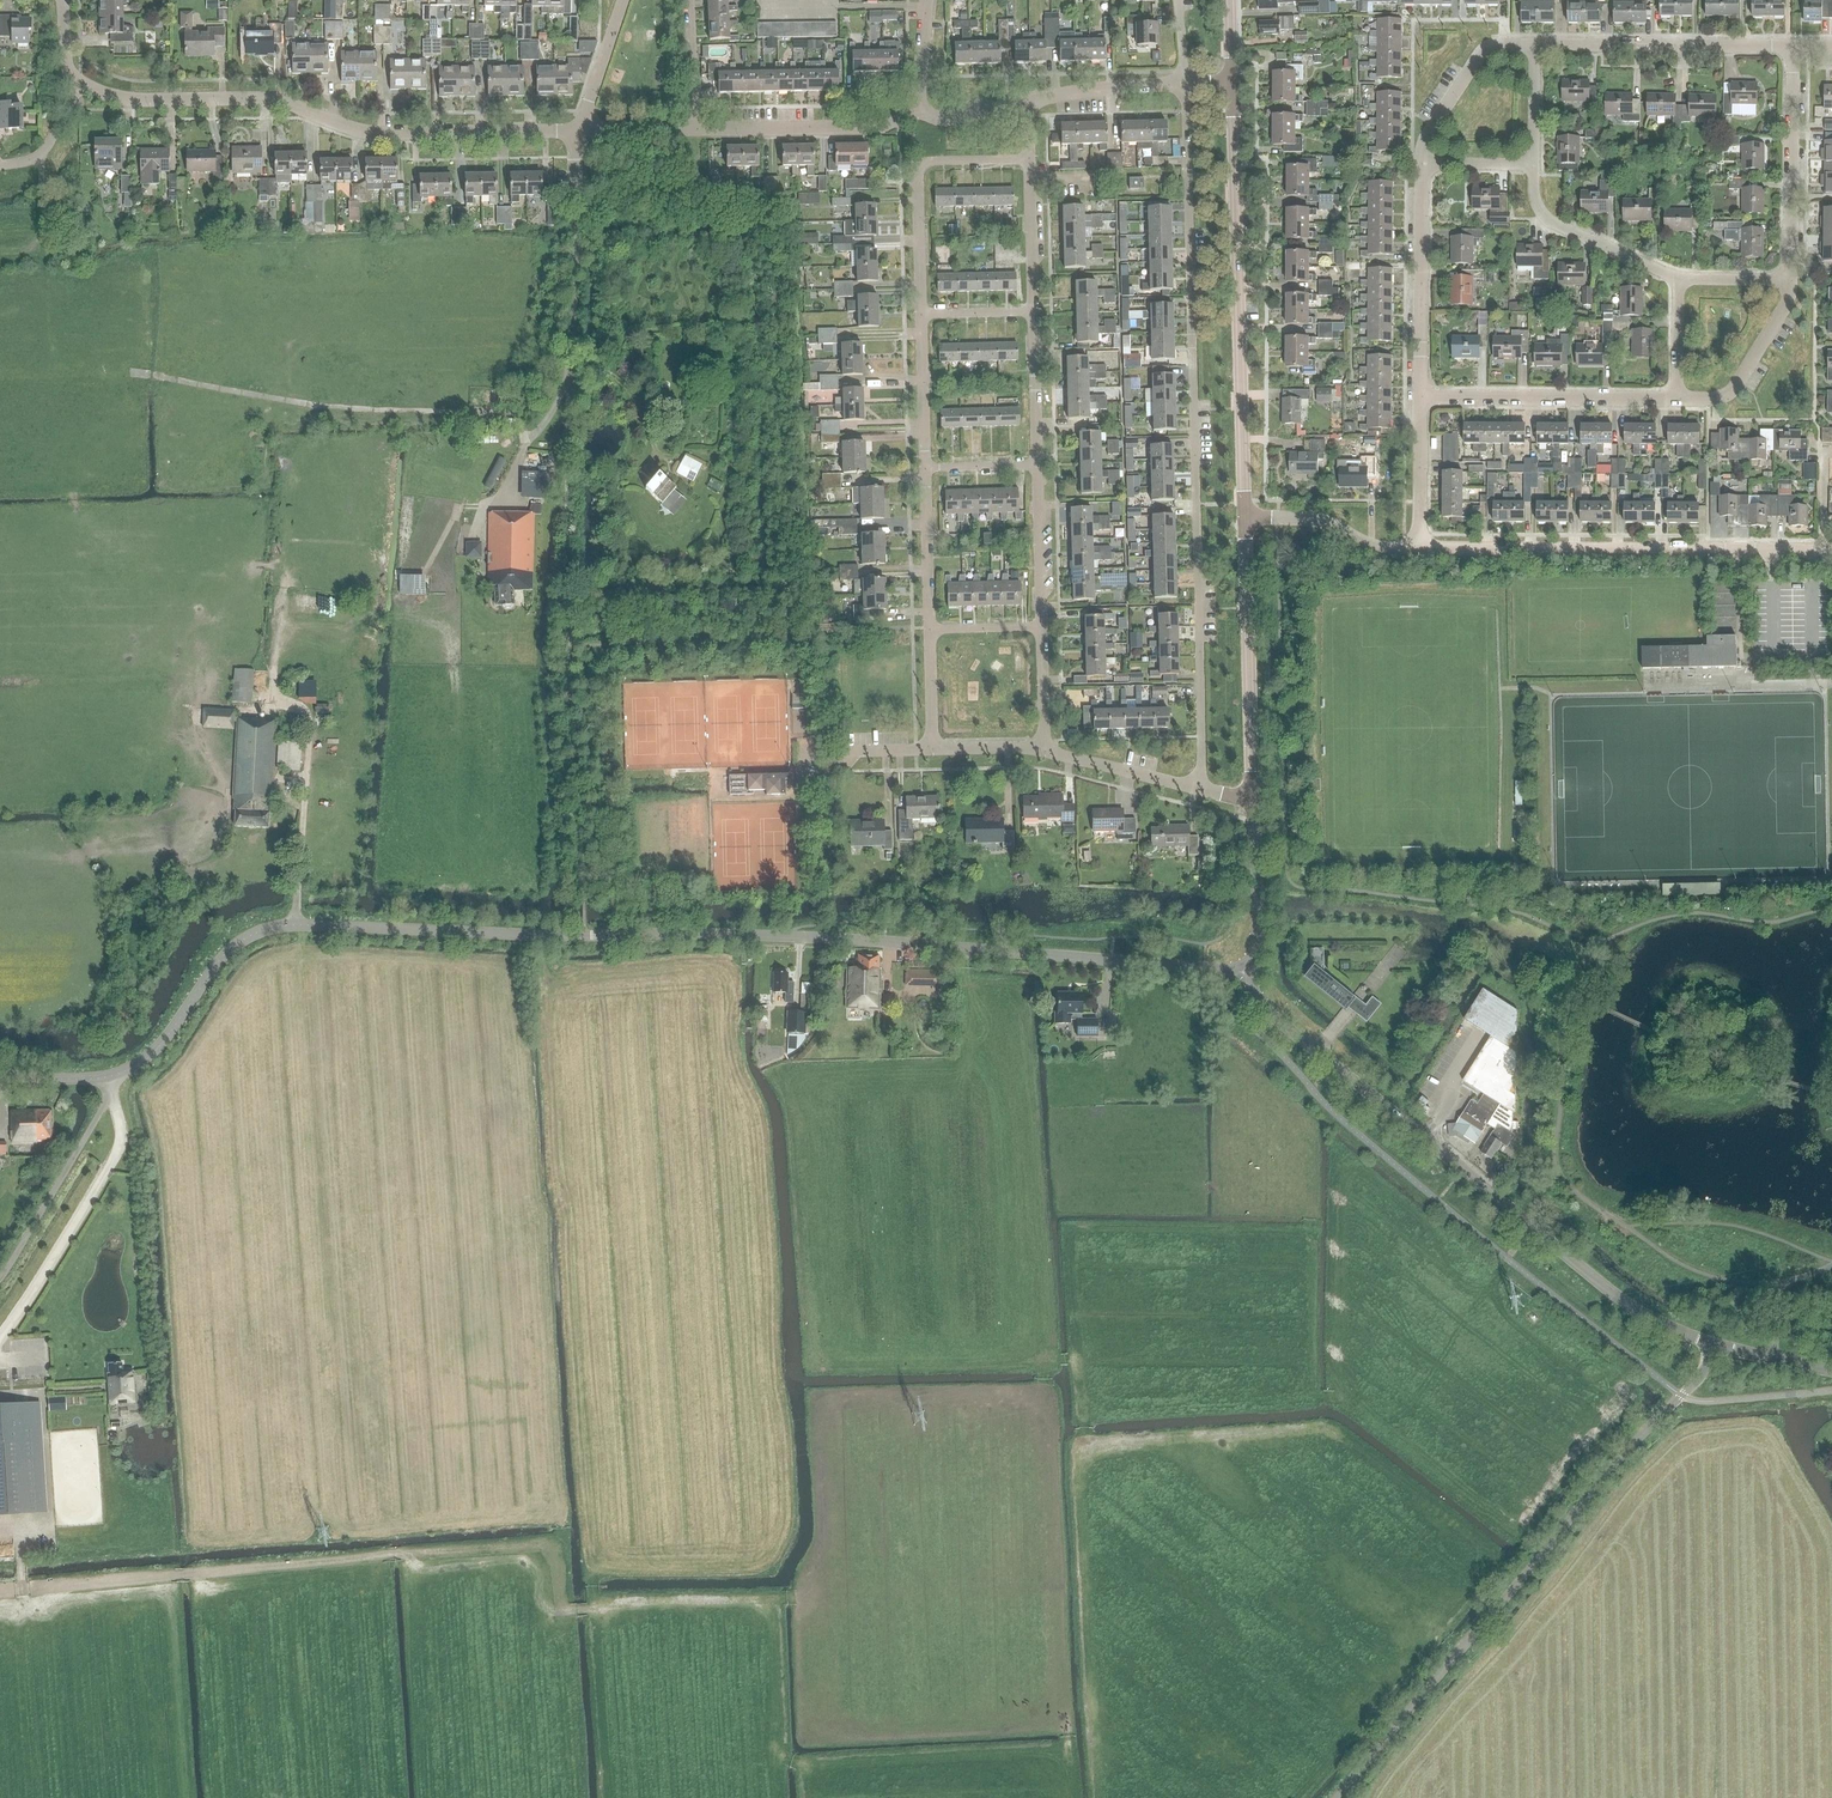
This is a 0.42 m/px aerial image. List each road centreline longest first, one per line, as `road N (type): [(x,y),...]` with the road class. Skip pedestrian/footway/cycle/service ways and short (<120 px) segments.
road 1 (tertiary): [(108,1077),(155,1050),(227,952),(279,926),(802,937),(1248,972)]
road 2 (residential): [(1197,786),(1186,84)]
road 3 (tertiary): [(1717,1346),(1609,1291),(1269,1013),(1248,972)]
road 4 (unclassified): [(1335,1797),(1717,1346)]
road 5 (residential): [(580,131),(378,134),(263,98),(144,99),(81,82)]
road 6 (tertiary): [(1246,518),(1232,83)]
road 7 (residential): [(1831,552),(1420,548)]
road 8 (tertiary): [(1252,800),(1246,518)]
road 9 (residential): [(567,389),(580,131)]
road 10 (residential): [(923,315),(922,165),(1030,160)]
road 11 (residential): [(1792,46),(1534,44)]
road 12 (residential): [(1678,398),(1421,397)]
road 13 (residential): [(1792,46),(1791,280)]
road 14 (residential): [(1422,163),(1421,397)]
road 15 (unclassified): [(0,1277),(110,1095),(108,1077)]
road 16 (residential): [(921,107),(886,126),(698,130)]
road 17 (residential): [(1679,279),(1548,220),(1535,197),(1534,164)]
road 18 (residential): [(1791,280),(1787,305),(1733,391),(1678,398)]
road 19 (residential): [(1534,44),(1484,49),(1427,137),(1422,163)]
road 20 (residential): [(1420,548),(1376,547),(1313,519),(1246,518)]
road 21 (tertiary): [(1248,972),(1257,948),(1252,800)]
road 22 (residential): [(1042,627),(1036,466)]
road 23 (residential): [(930,629),(927,469)]
road 24 (residential): [(1186,84),(1112,86),(1028,101)]
road 25 (residential): [(1197,786),(1045,751)]
road 26 (residential): [(1036,466),(1034,311)]
road 27 (residential): [(927,469),(923,315)]
road 28 (residential): [(1034,311),(1030,160)]
road 29 (residential): [(1421,397),(1420,548)]
road 30 (residential): [(580,131),(624,0)]
road 31 (residential): [(698,130),(691,0)]
road 32 (residential): [(0,166),(40,158),(81,82)]
road 33 (residential): [(1045,751),(1042,627)]
road 34 (residential): [(932,750),(930,629)]
road 35 (residential): [(1534,164),(1534,44)]

